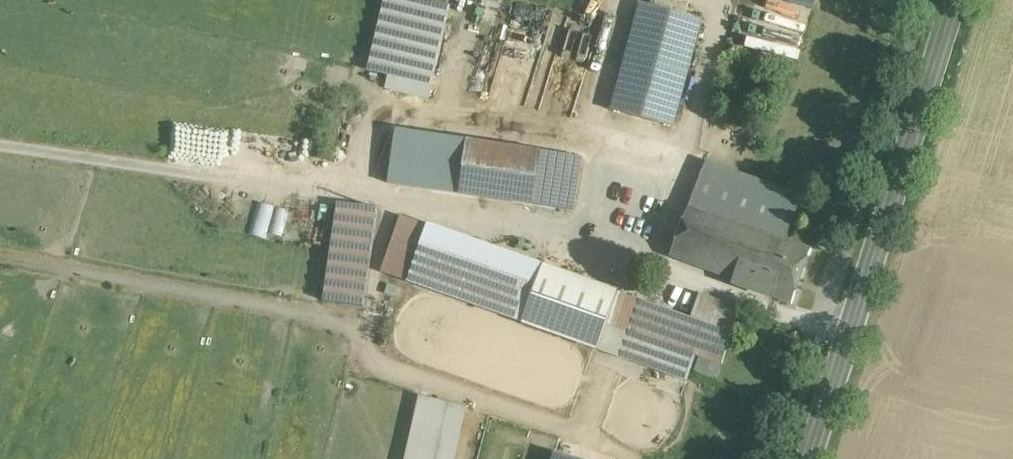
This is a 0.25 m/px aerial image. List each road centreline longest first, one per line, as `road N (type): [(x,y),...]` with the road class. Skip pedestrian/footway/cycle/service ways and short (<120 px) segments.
road 1 (tertiary): [(810,458),(953,0)]
road 2 (track): [(0,143),(364,190)]

